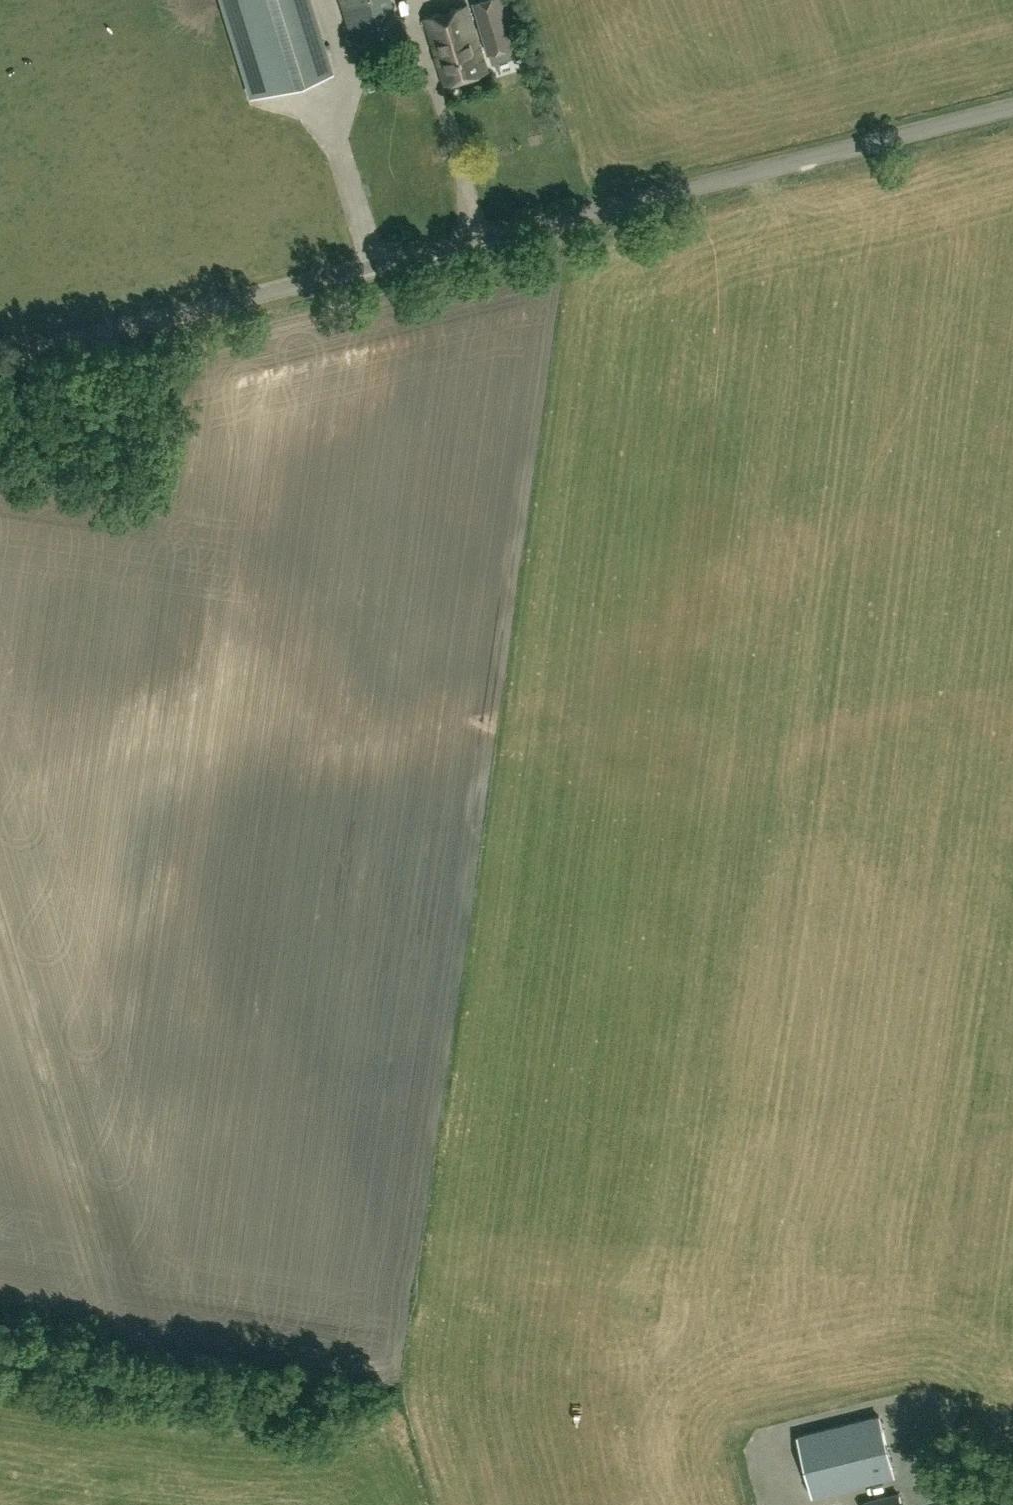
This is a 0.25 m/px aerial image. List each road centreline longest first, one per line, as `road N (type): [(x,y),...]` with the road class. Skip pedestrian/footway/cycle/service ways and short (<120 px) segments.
road 1 (unclassified): [(0,367),(276,306),(1012,109)]

